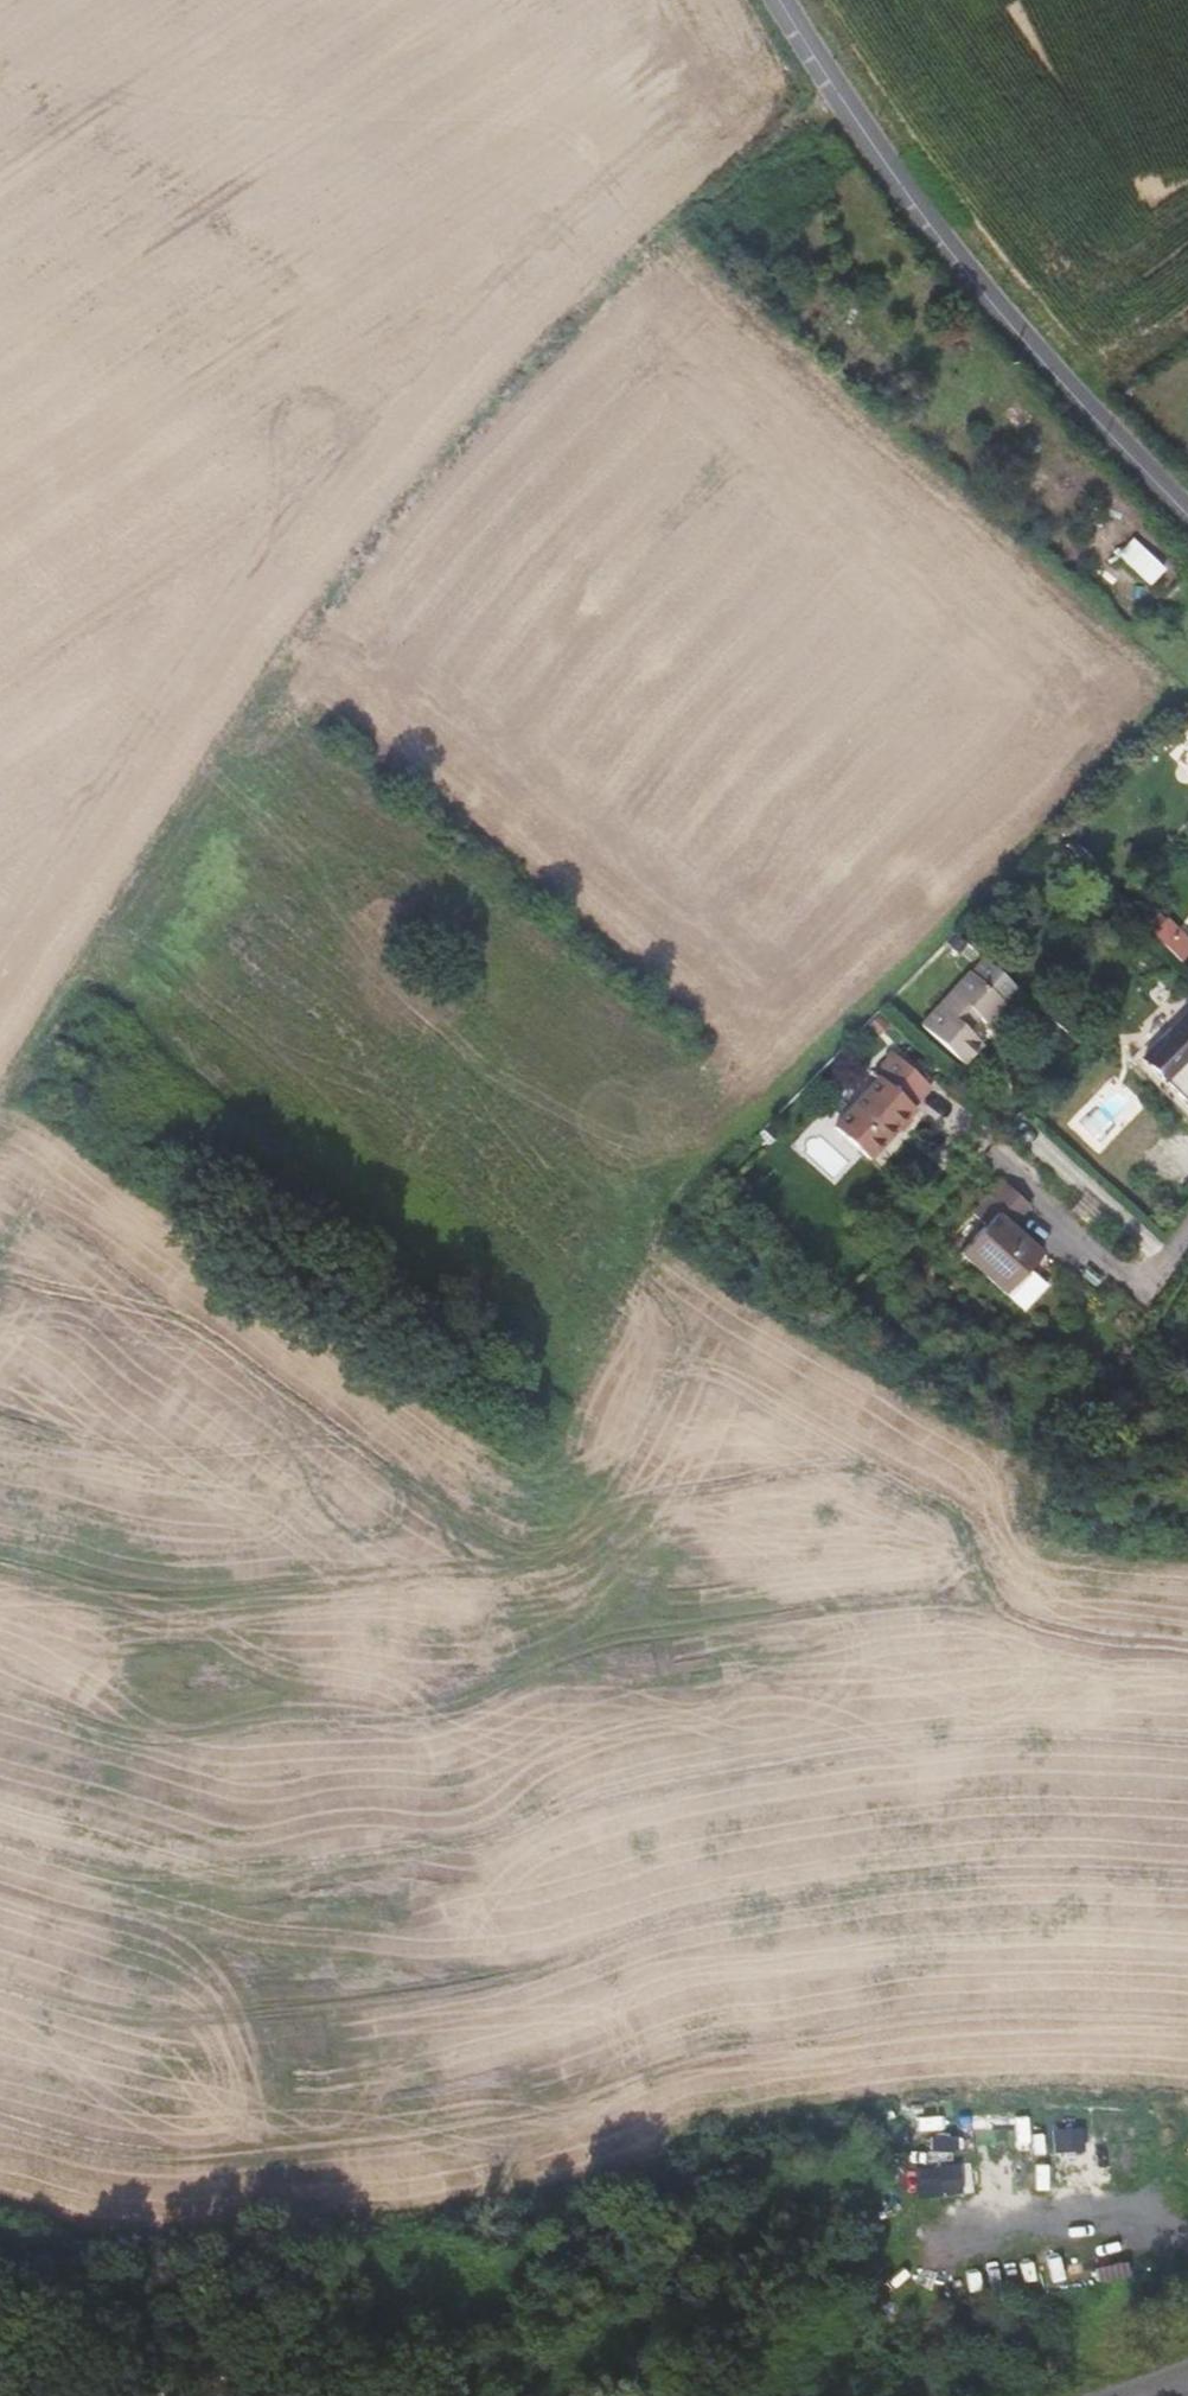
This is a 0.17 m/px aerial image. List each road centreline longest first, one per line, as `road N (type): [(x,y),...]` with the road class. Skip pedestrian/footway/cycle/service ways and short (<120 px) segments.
road 1 (tertiary): [(1187,513),(950,255),(783,0)]

